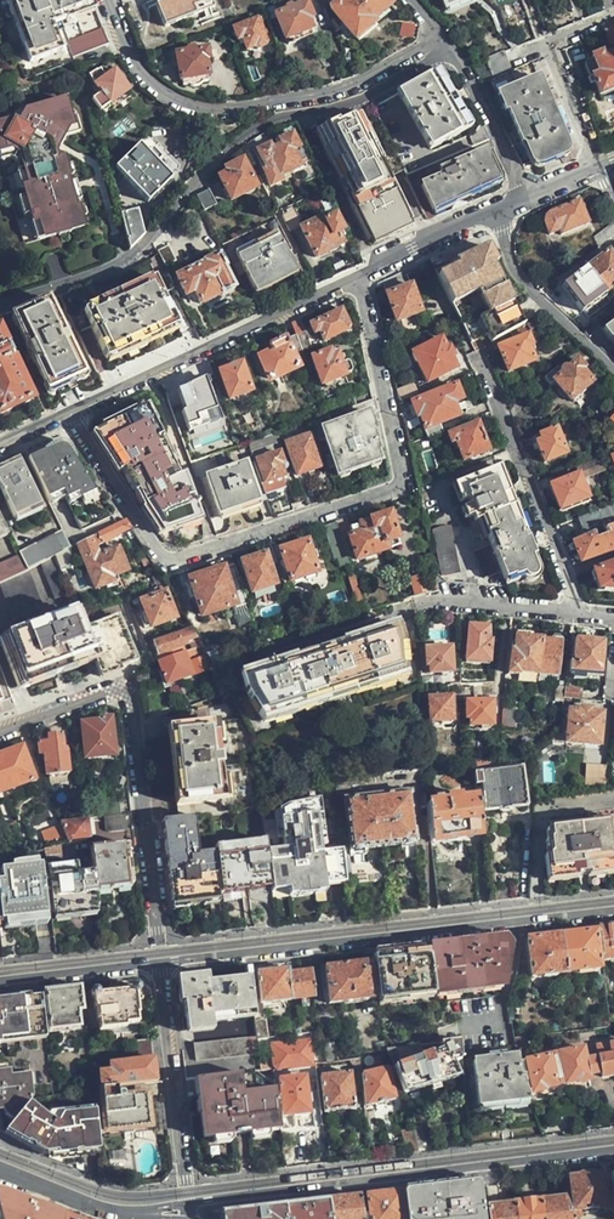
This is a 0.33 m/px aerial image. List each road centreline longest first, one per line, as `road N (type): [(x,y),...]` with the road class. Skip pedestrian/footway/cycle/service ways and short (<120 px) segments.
road 1 (unclassified): [(66,413),(168,558),(399,487),(357,279)]
road 2 (secondary): [(613,912),(159,965)]
road 3 (secondary): [(187,1202),(613,1150)]
road 4 (residential): [(0,738),(134,691),(159,965)]
road 5 (unclassified): [(111,0),(142,81),(177,106),(222,111),(310,96),(362,78),(438,35)]
road 6 (residential): [(357,279),(66,413)]
road 7 (residential): [(159,965),(187,1202)]
road 8 (unclassified): [(478,359),(564,575)]
road 9 (unclassified): [(500,210),(510,269),(613,367)]
road 10 (unclassified): [(599,165),(550,43),(613,17)]
road 11 (unclassified): [(438,35),(462,60),(527,197)]
road 12 (secondary): [(159,965),(0,983)]
road 13 (residential): [(500,210),(357,279)]
road 14 (unclassified): [(420,604),(578,614)]

